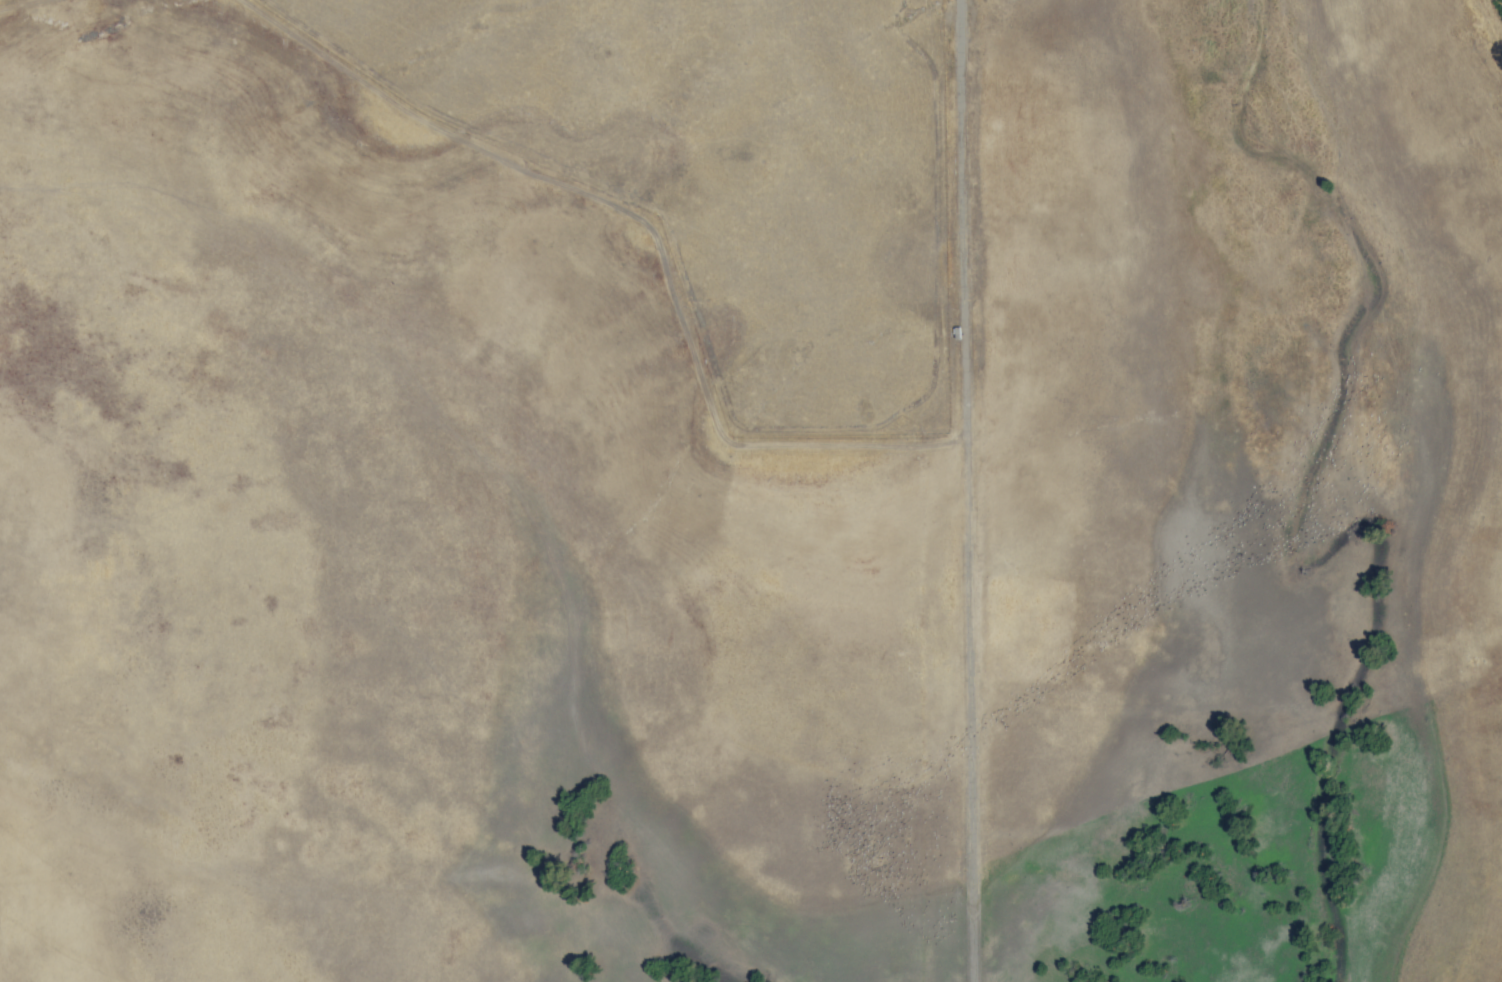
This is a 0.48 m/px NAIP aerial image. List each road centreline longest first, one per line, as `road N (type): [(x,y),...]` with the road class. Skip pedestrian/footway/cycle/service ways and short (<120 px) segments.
road 1 (residential): [(973,980),(959,0)]

